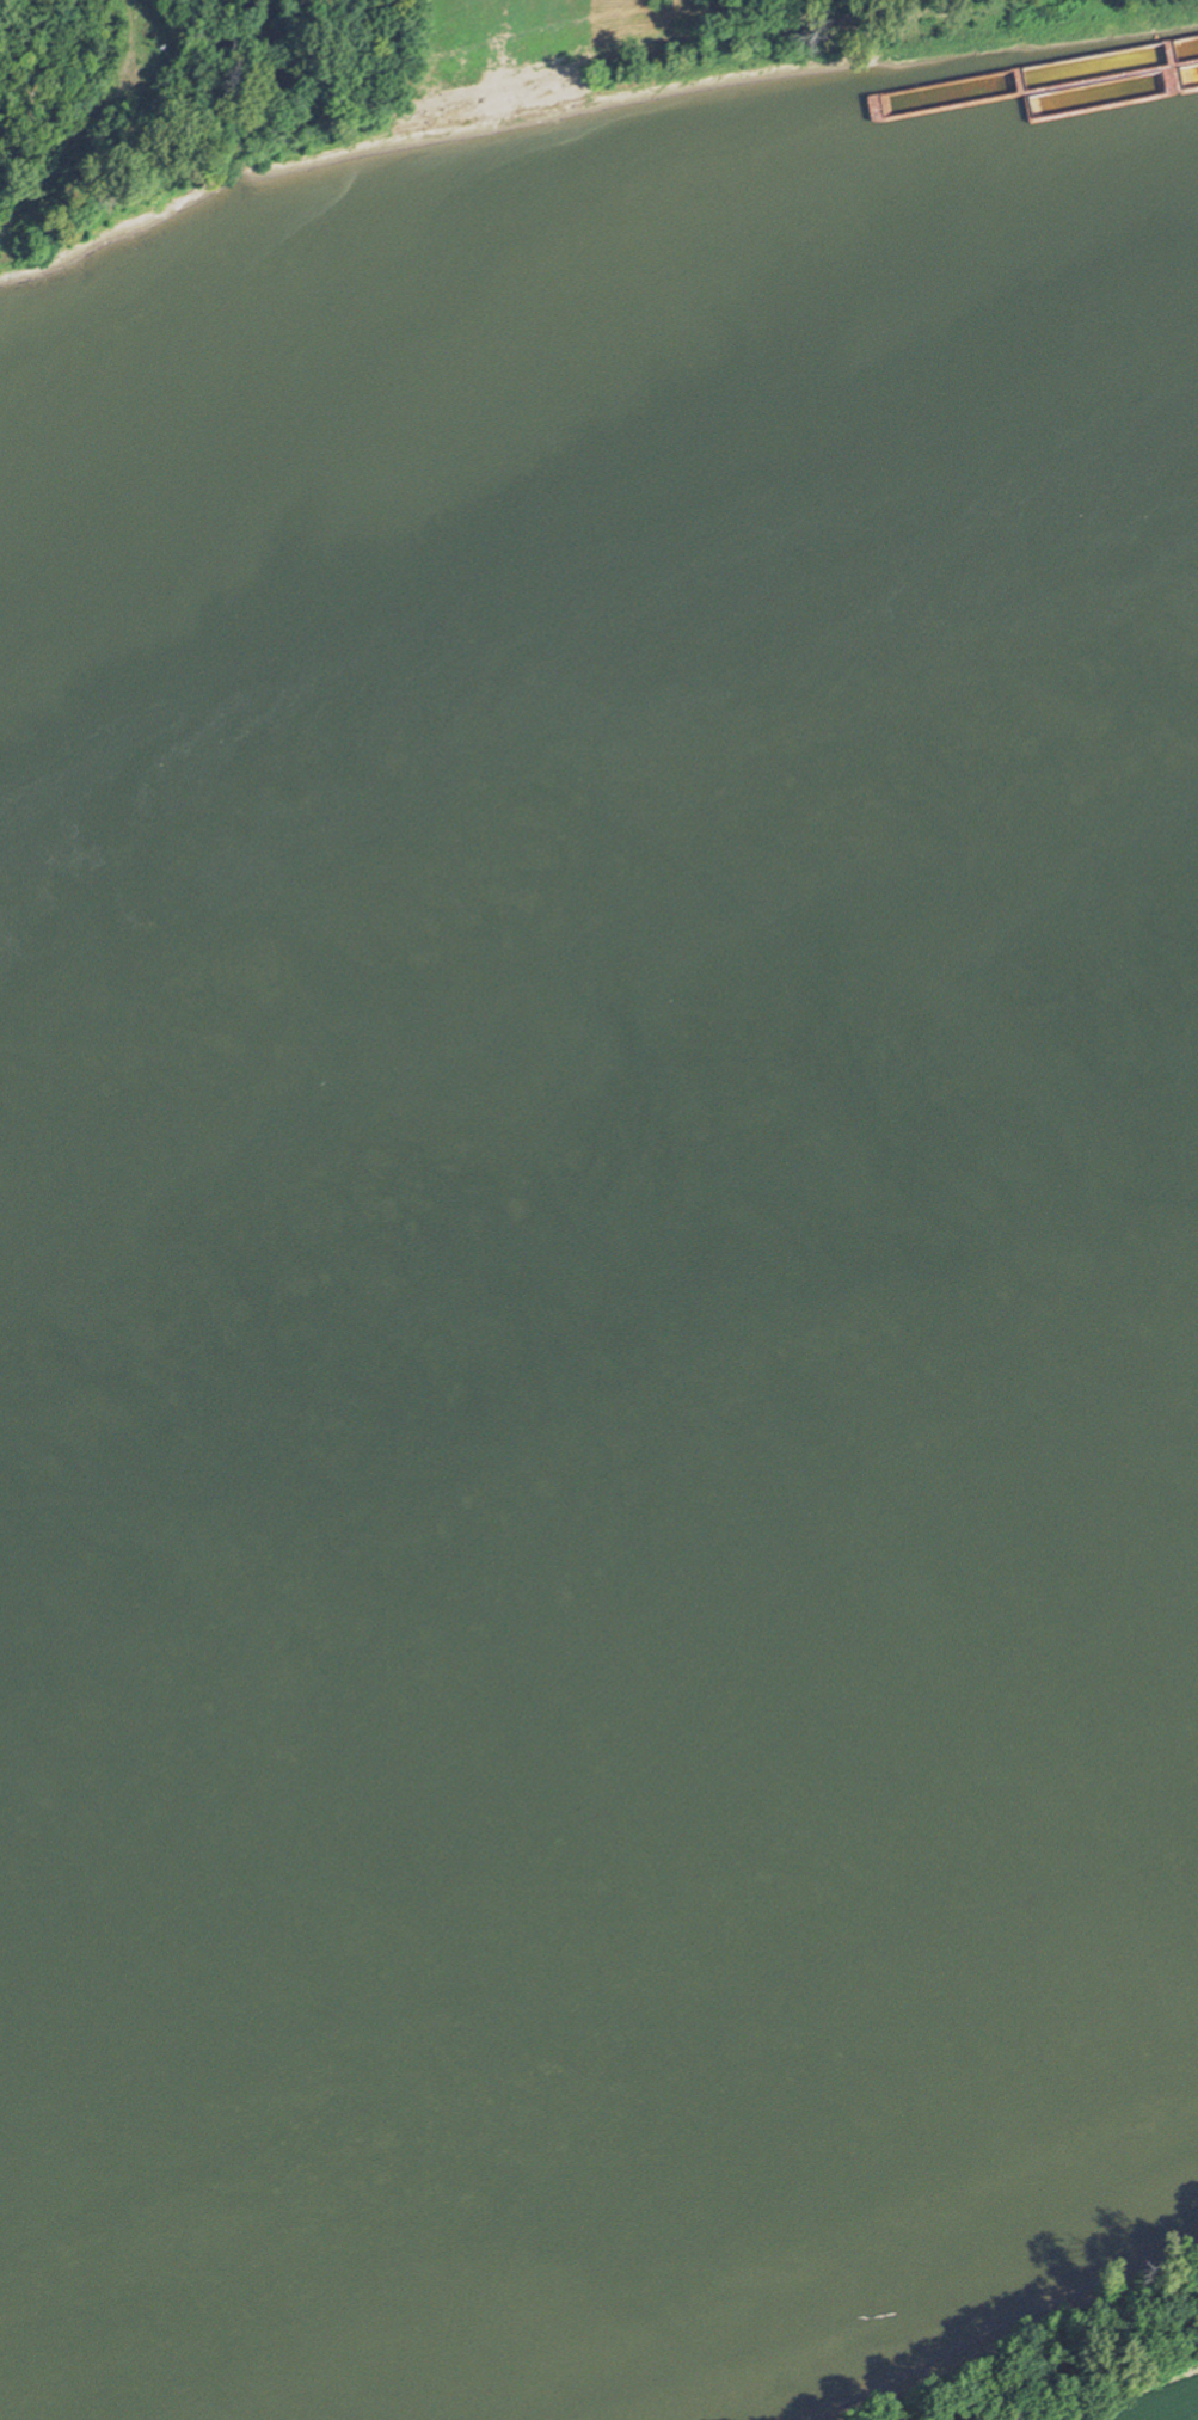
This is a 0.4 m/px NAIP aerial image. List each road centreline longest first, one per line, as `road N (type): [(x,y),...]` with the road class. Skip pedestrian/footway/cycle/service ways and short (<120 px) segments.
road 1 (residential): [(128,0),(135,36),(128,84),(0,235)]

